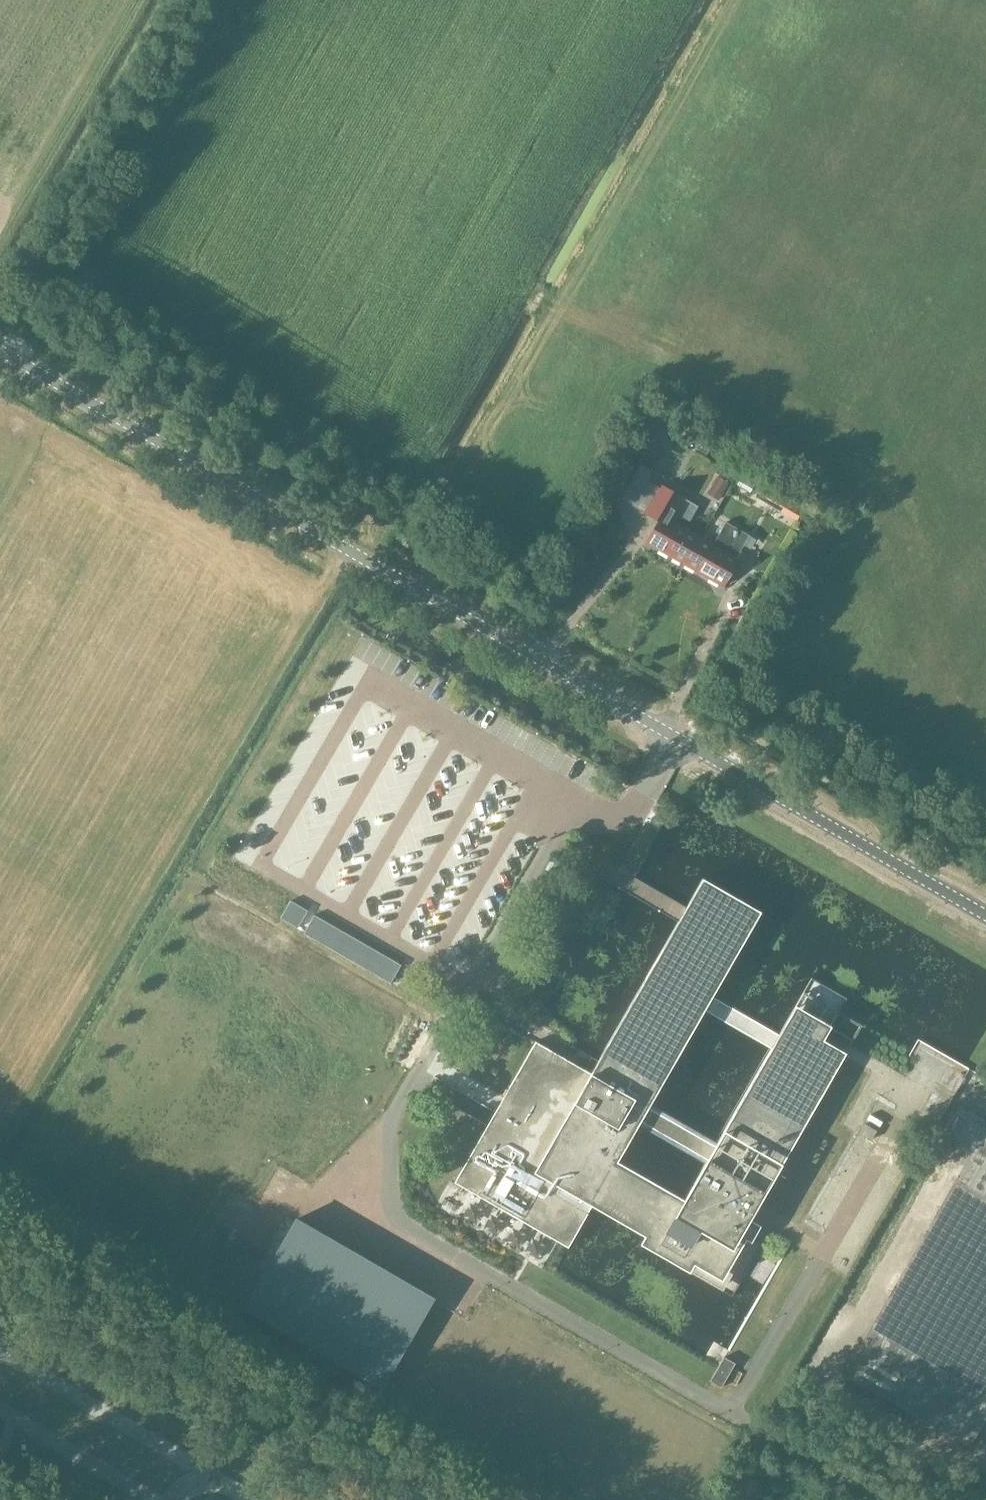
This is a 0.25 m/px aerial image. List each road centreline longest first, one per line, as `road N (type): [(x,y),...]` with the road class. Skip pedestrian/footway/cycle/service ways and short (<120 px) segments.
road 1 (unclassified): [(985,915),(0,350)]

